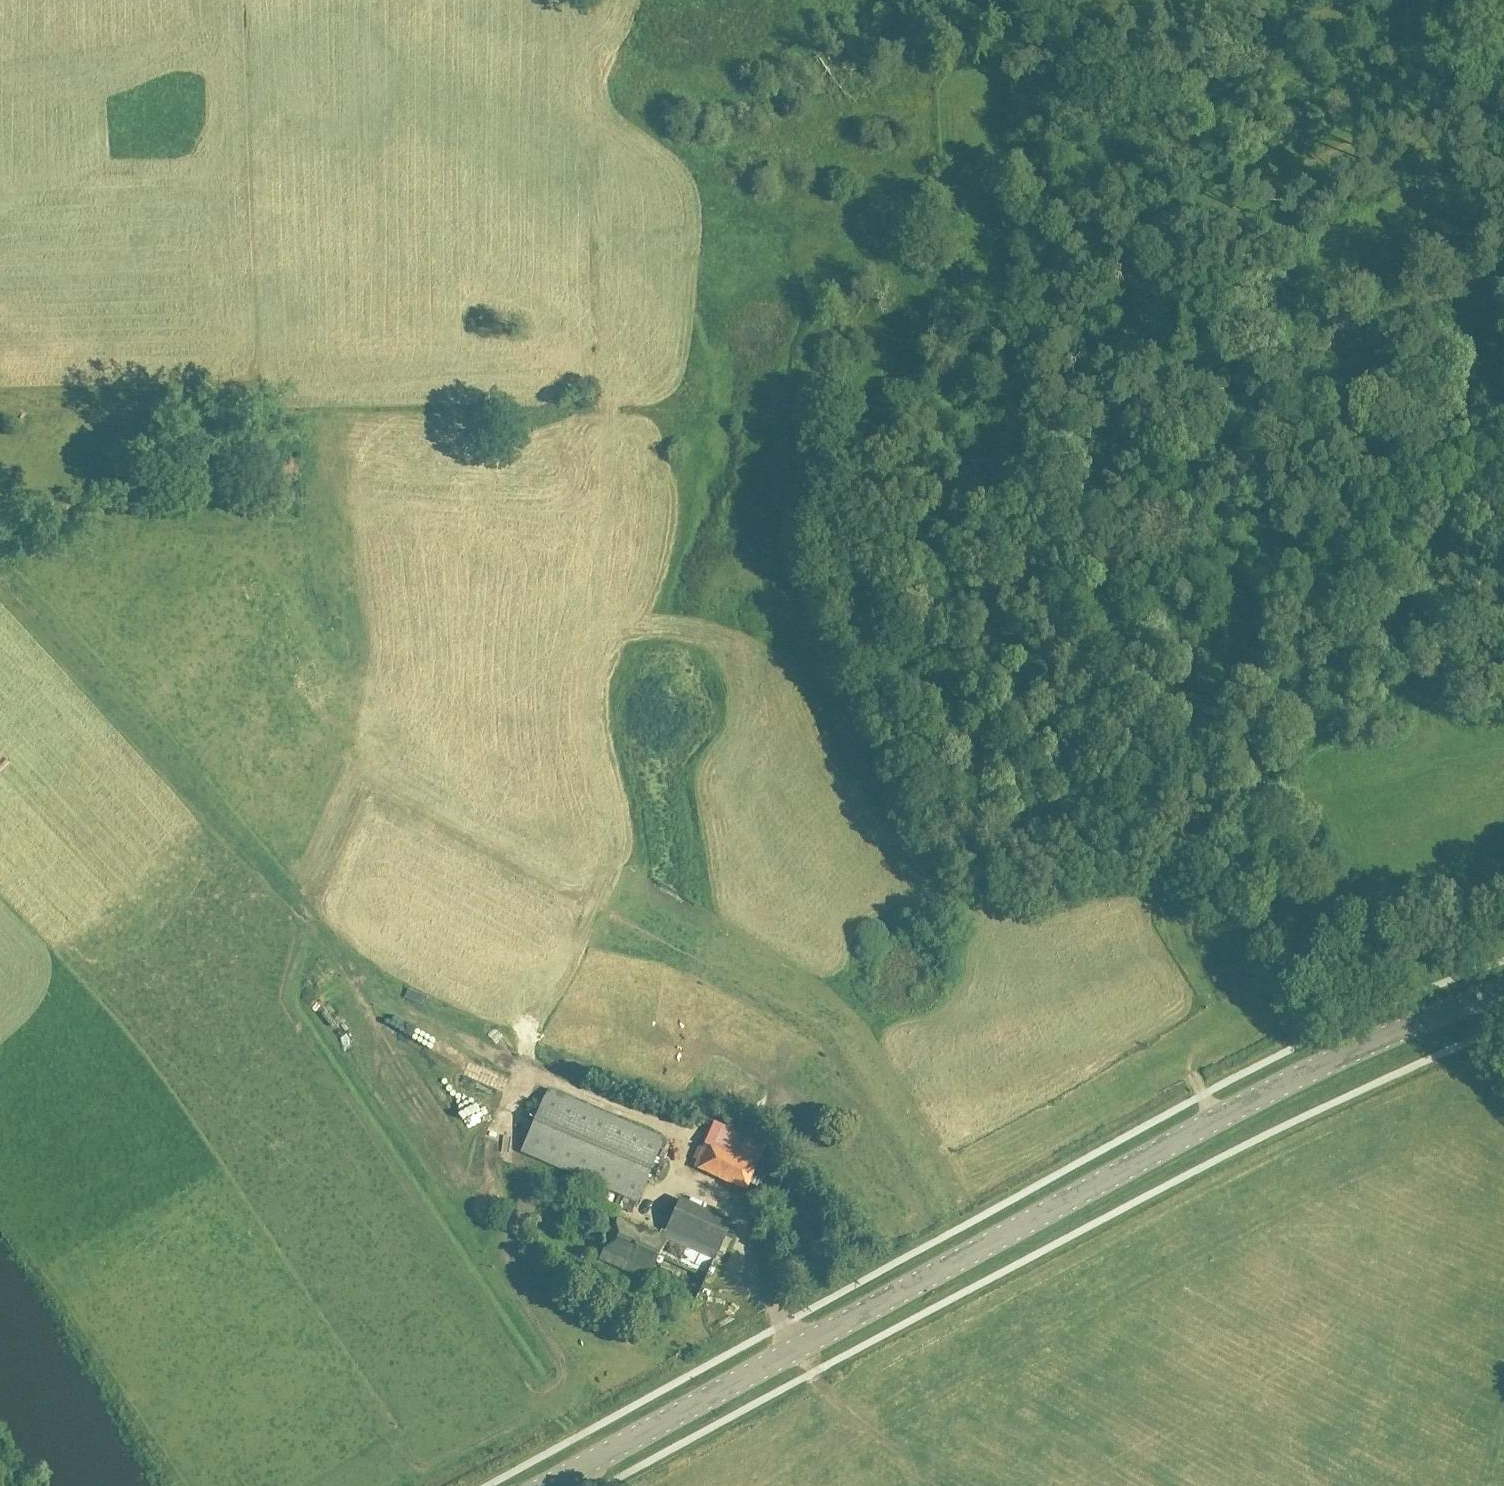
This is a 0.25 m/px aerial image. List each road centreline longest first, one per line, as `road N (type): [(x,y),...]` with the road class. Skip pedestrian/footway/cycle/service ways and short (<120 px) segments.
road 1 (tertiary): [(543,1485),(1317,1065),(1503,988)]
road 2 (track): [(1282,547),(1226,637),(1193,798),(1165,871),(1163,913),(1219,1028),(1180,1051),(1203,1096)]

